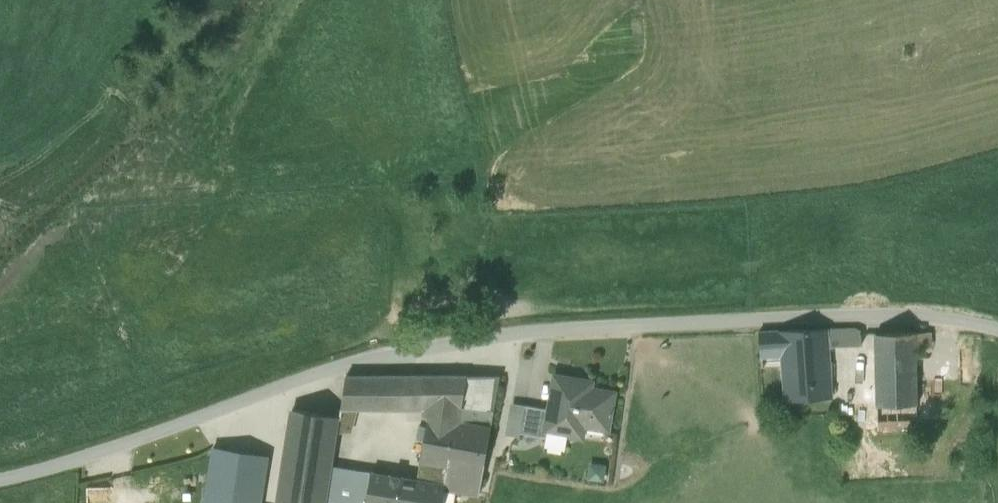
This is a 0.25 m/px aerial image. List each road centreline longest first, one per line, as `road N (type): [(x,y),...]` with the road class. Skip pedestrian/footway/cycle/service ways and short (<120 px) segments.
road 1 (unclassified): [(0,478),(75,462),(338,365),(514,331),(950,316),(997,331)]

